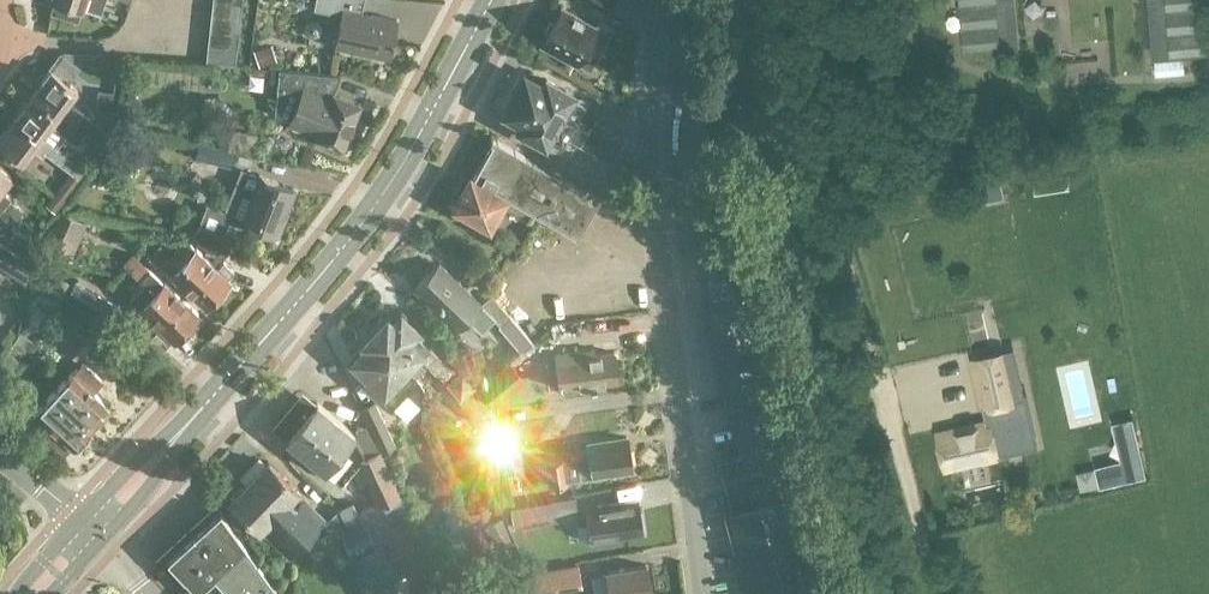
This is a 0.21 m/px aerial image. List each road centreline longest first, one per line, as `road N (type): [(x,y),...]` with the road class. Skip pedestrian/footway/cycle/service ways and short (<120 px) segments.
road 1 (residential): [(664,0),(648,153),(700,593)]
road 2 (track): [(942,593),(788,45)]
road 3 (secondary): [(187,426),(387,192),(492,0)]
road 4 (secondary): [(100,544),(151,485),(187,426)]
road 5 (secondary): [(187,426),(159,440),(79,520)]

